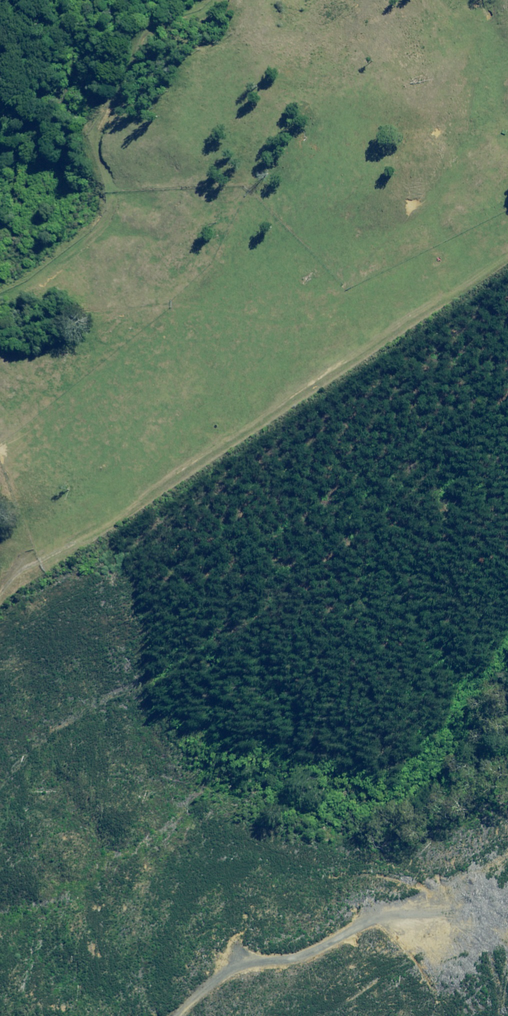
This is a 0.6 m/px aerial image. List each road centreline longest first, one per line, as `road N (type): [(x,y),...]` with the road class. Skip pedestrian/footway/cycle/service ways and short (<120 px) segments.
road 1 (track): [(507,241),(429,307),(0,588)]
road 2 (track): [(0,288),(29,277),(105,210),(97,145),(145,32),(211,0)]
road 3 (track): [(135,1015),(188,978),(339,950),(458,854)]

